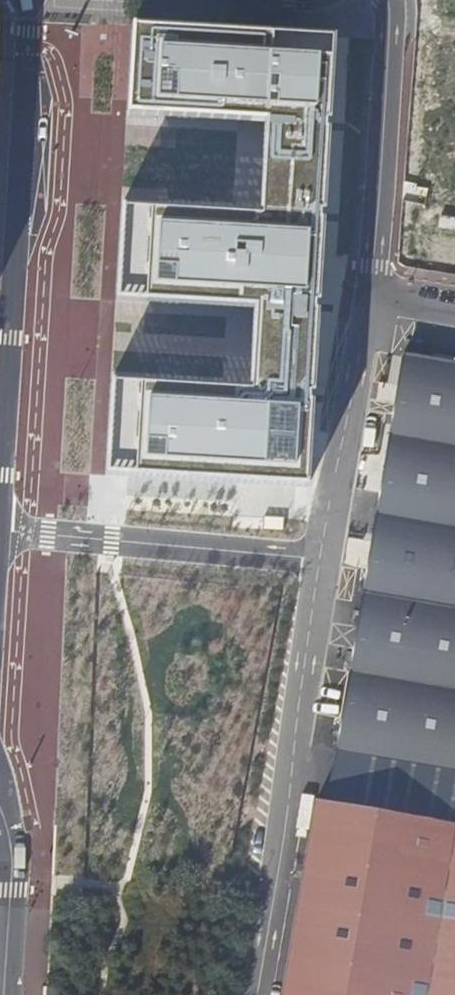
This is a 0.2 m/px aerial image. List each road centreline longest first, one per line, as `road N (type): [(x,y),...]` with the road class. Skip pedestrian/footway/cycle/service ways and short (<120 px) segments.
road 1 (residential): [(0,494),(31,0)]
road 2 (unclassified): [(320,556),(0,527)]
road 3 (residential): [(3,994),(10,875),(0,804)]

